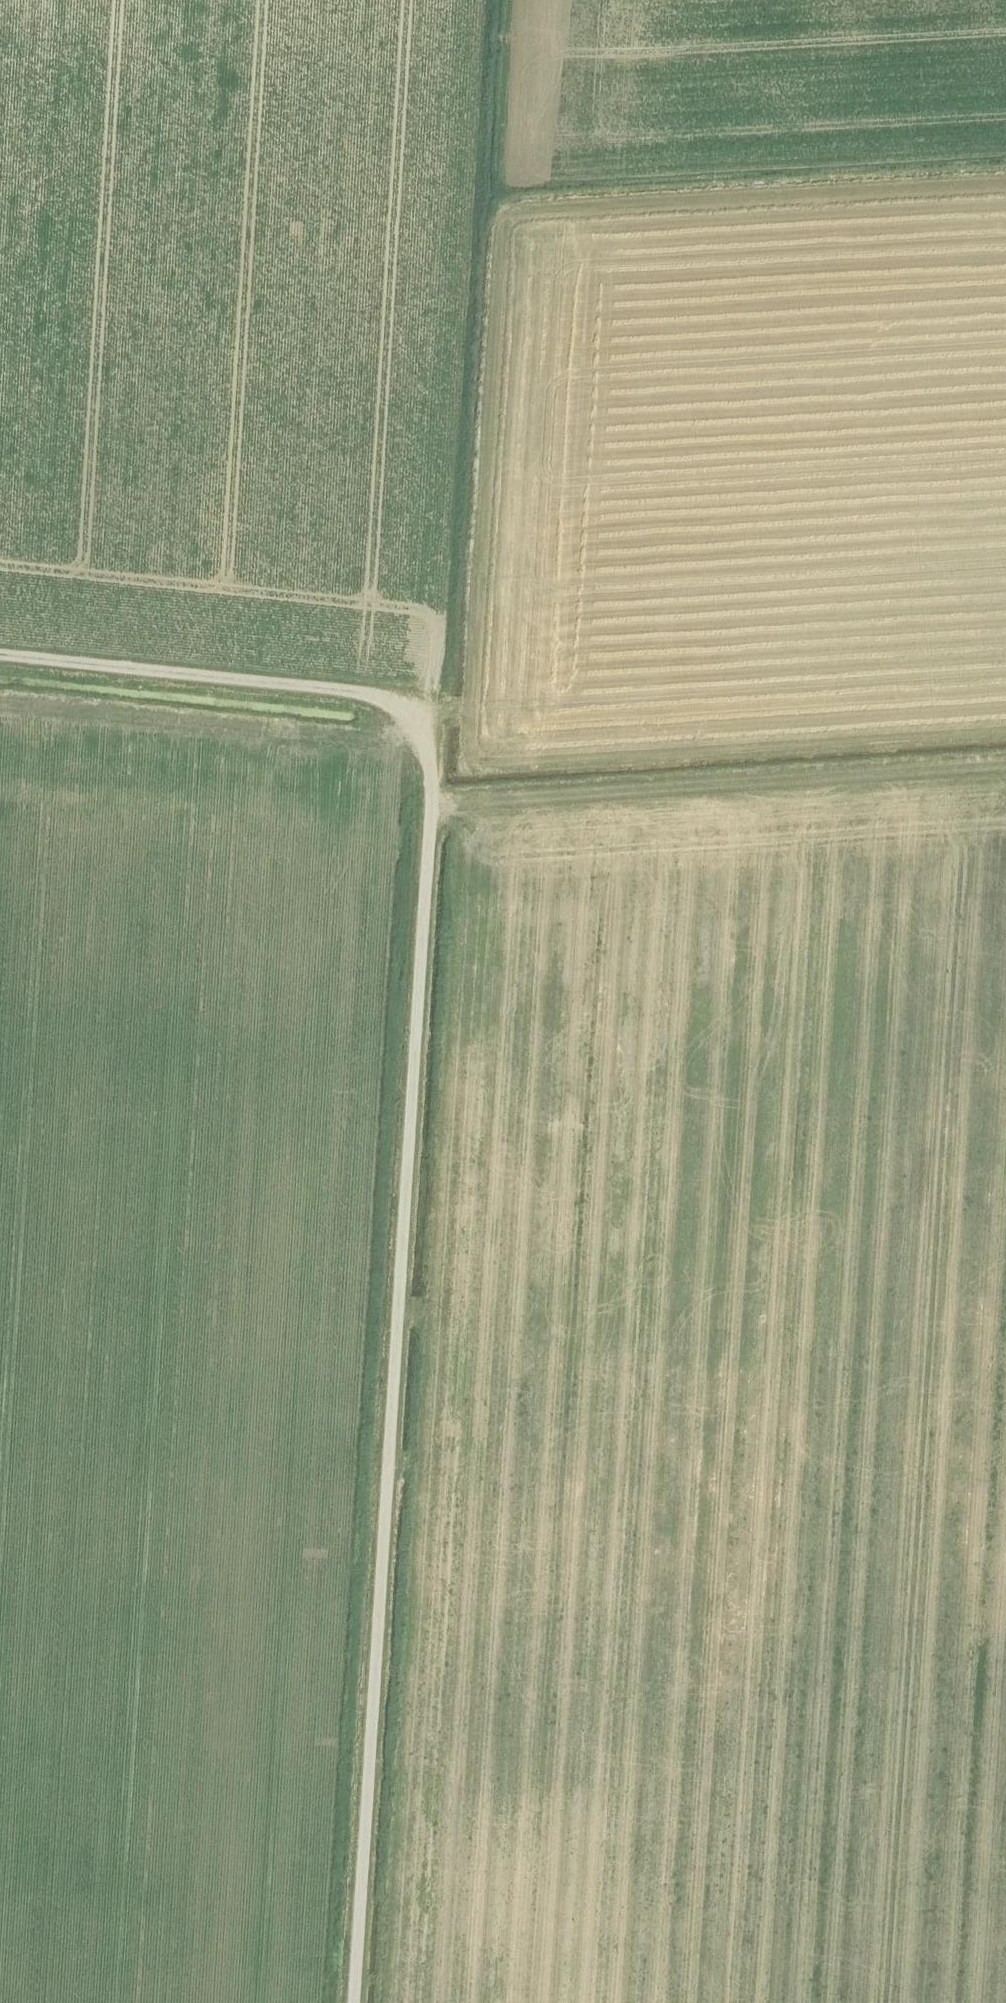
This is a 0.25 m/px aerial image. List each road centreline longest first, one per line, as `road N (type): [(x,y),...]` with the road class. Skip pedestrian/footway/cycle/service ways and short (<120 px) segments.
road 1 (track): [(353,2002),(430,750),(402,714),(360,693),(0,655)]

